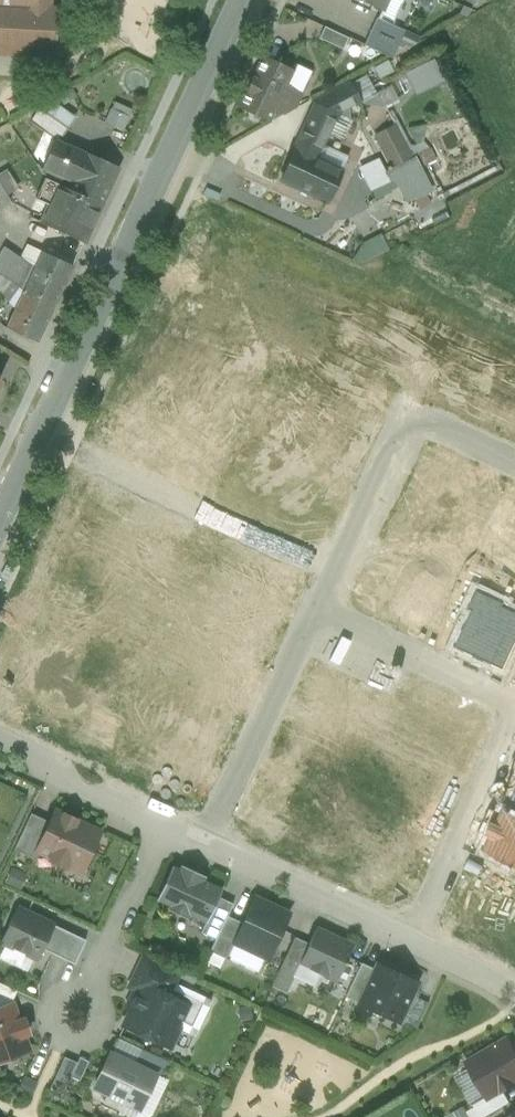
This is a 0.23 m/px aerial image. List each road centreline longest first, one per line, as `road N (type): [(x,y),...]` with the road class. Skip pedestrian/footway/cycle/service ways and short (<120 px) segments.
road 1 (tertiary): [(240,0),(4,502)]
road 2 (residential): [(168,827),(514,993)]
road 3 (residential): [(168,827),(79,1011)]
road 4 (residential): [(0,739),(168,827)]

